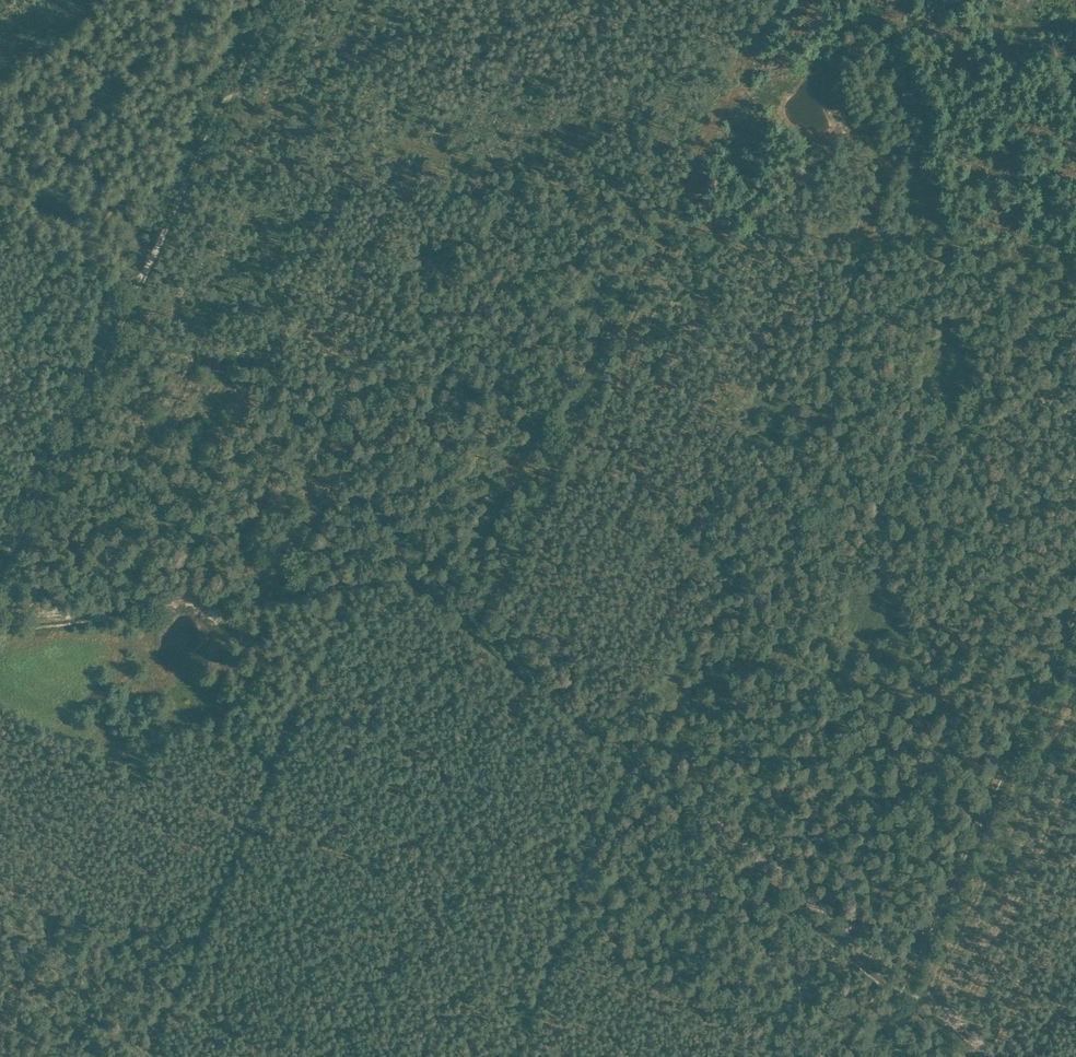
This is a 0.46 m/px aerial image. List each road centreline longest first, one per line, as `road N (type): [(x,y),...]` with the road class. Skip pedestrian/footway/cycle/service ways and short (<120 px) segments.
road 1 (track): [(234,92),(0,561)]
road 2 (track): [(670,221),(778,0)]
road 3 (track): [(670,221),(579,410)]

